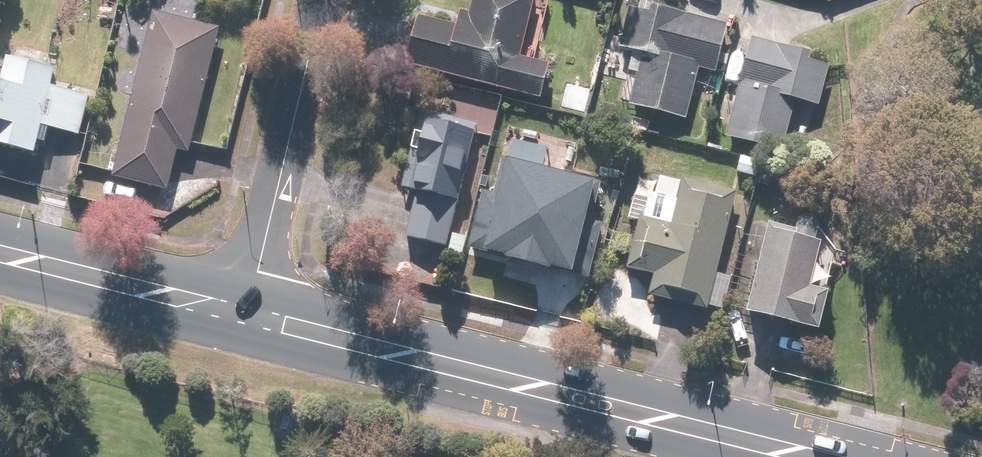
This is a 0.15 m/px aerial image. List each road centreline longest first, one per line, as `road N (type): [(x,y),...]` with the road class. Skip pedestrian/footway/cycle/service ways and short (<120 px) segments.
road 1 (secondary): [(245,311),(827,456)]
road 2 (residential): [(245,311),(323,0)]
road 3 (secondary): [(0,249),(245,311)]

